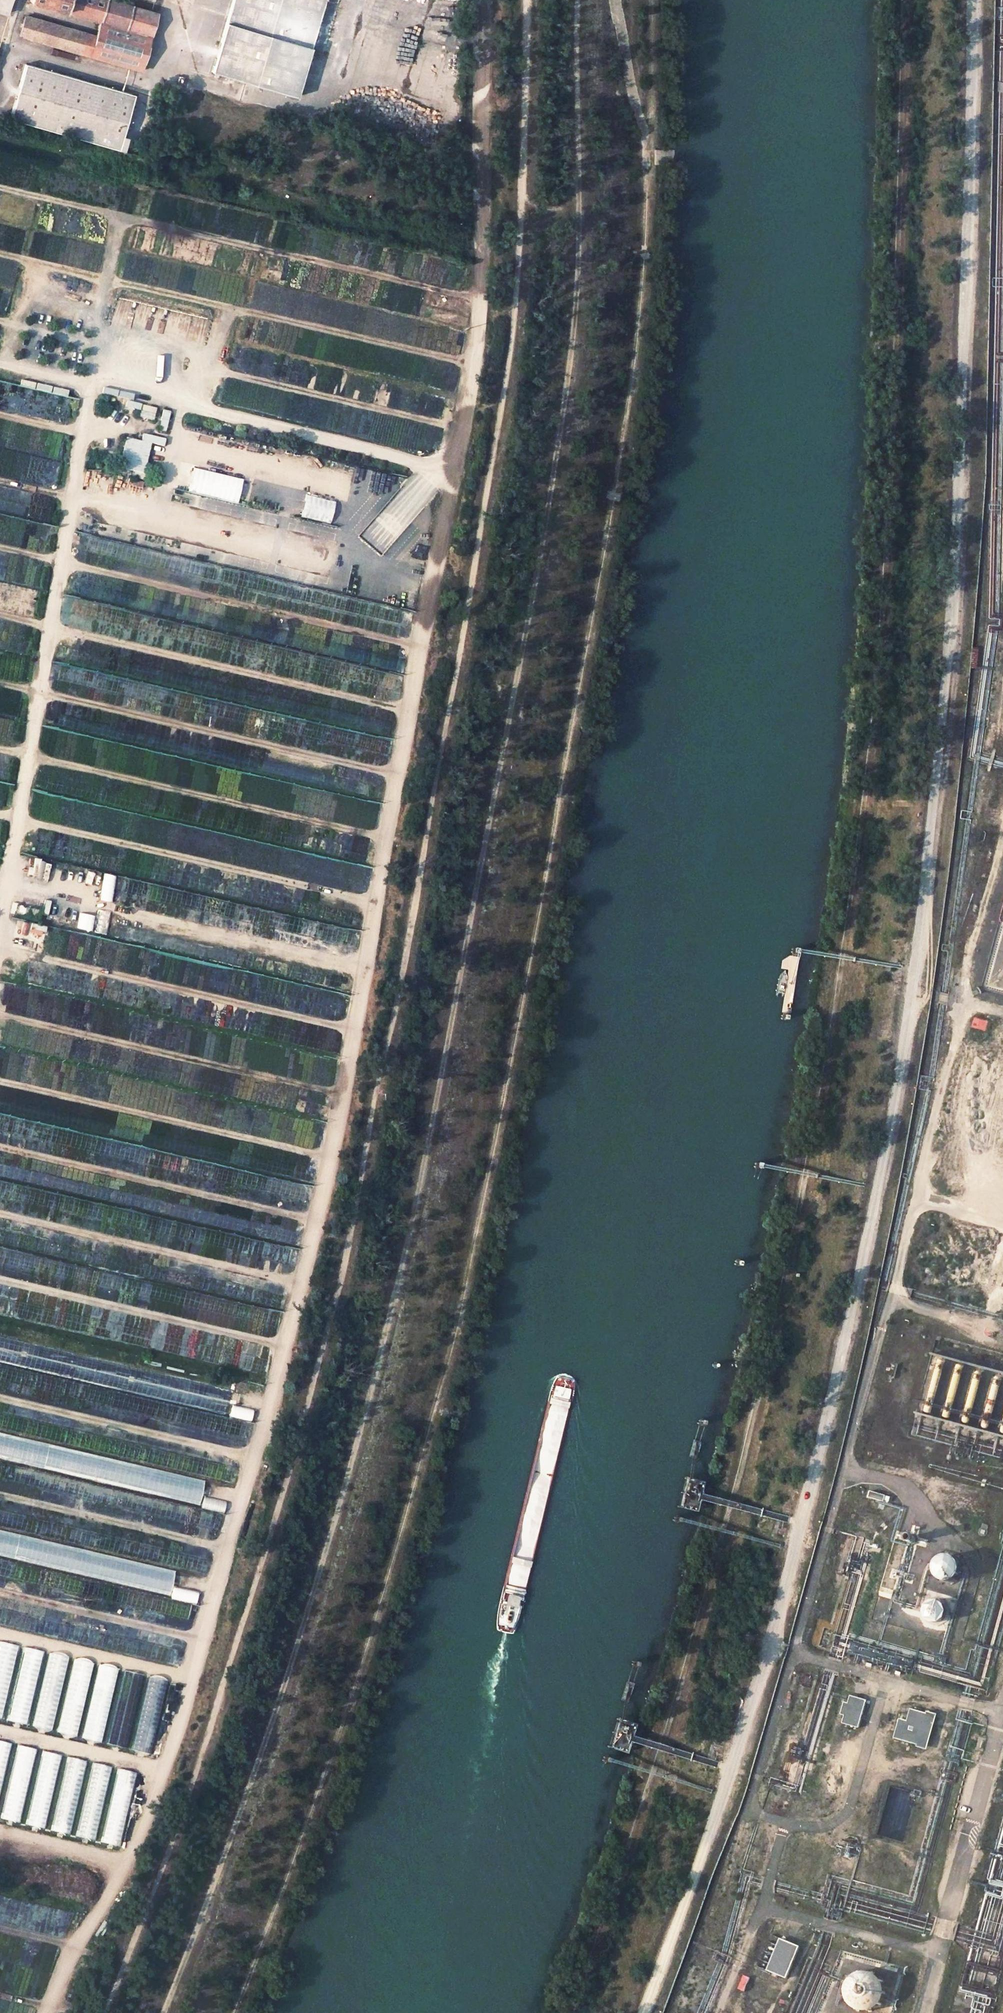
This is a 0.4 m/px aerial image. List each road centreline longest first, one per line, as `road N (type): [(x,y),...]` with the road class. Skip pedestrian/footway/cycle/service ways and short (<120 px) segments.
road 1 (track): [(574,0),(567,367),(426,1144),(357,1437),(255,1775),(160,2012)]
road 2 (track): [(105,2012),(261,1565),(347,1246),(491,467),(512,322),(526,0)]
road 3 (track): [(644,2012),(792,1533),(875,1203),(920,960),(964,564),(978,0)]
road 4 (track): [(573,2012),(599,1950),(728,1524),(812,1152),(860,862),(878,691),(905,0)]
road 5 (track): [(456,466),(479,326),(485,0)]
road 6 (track): [(940,1117),(894,1295),(917,1310),(971,1320)]
road 7 (track): [(971,1002),(940,1117),(945,1134),(966,1148),(1002,1137)]
road 8 (track): [(614,0),(634,112),(651,157)]

